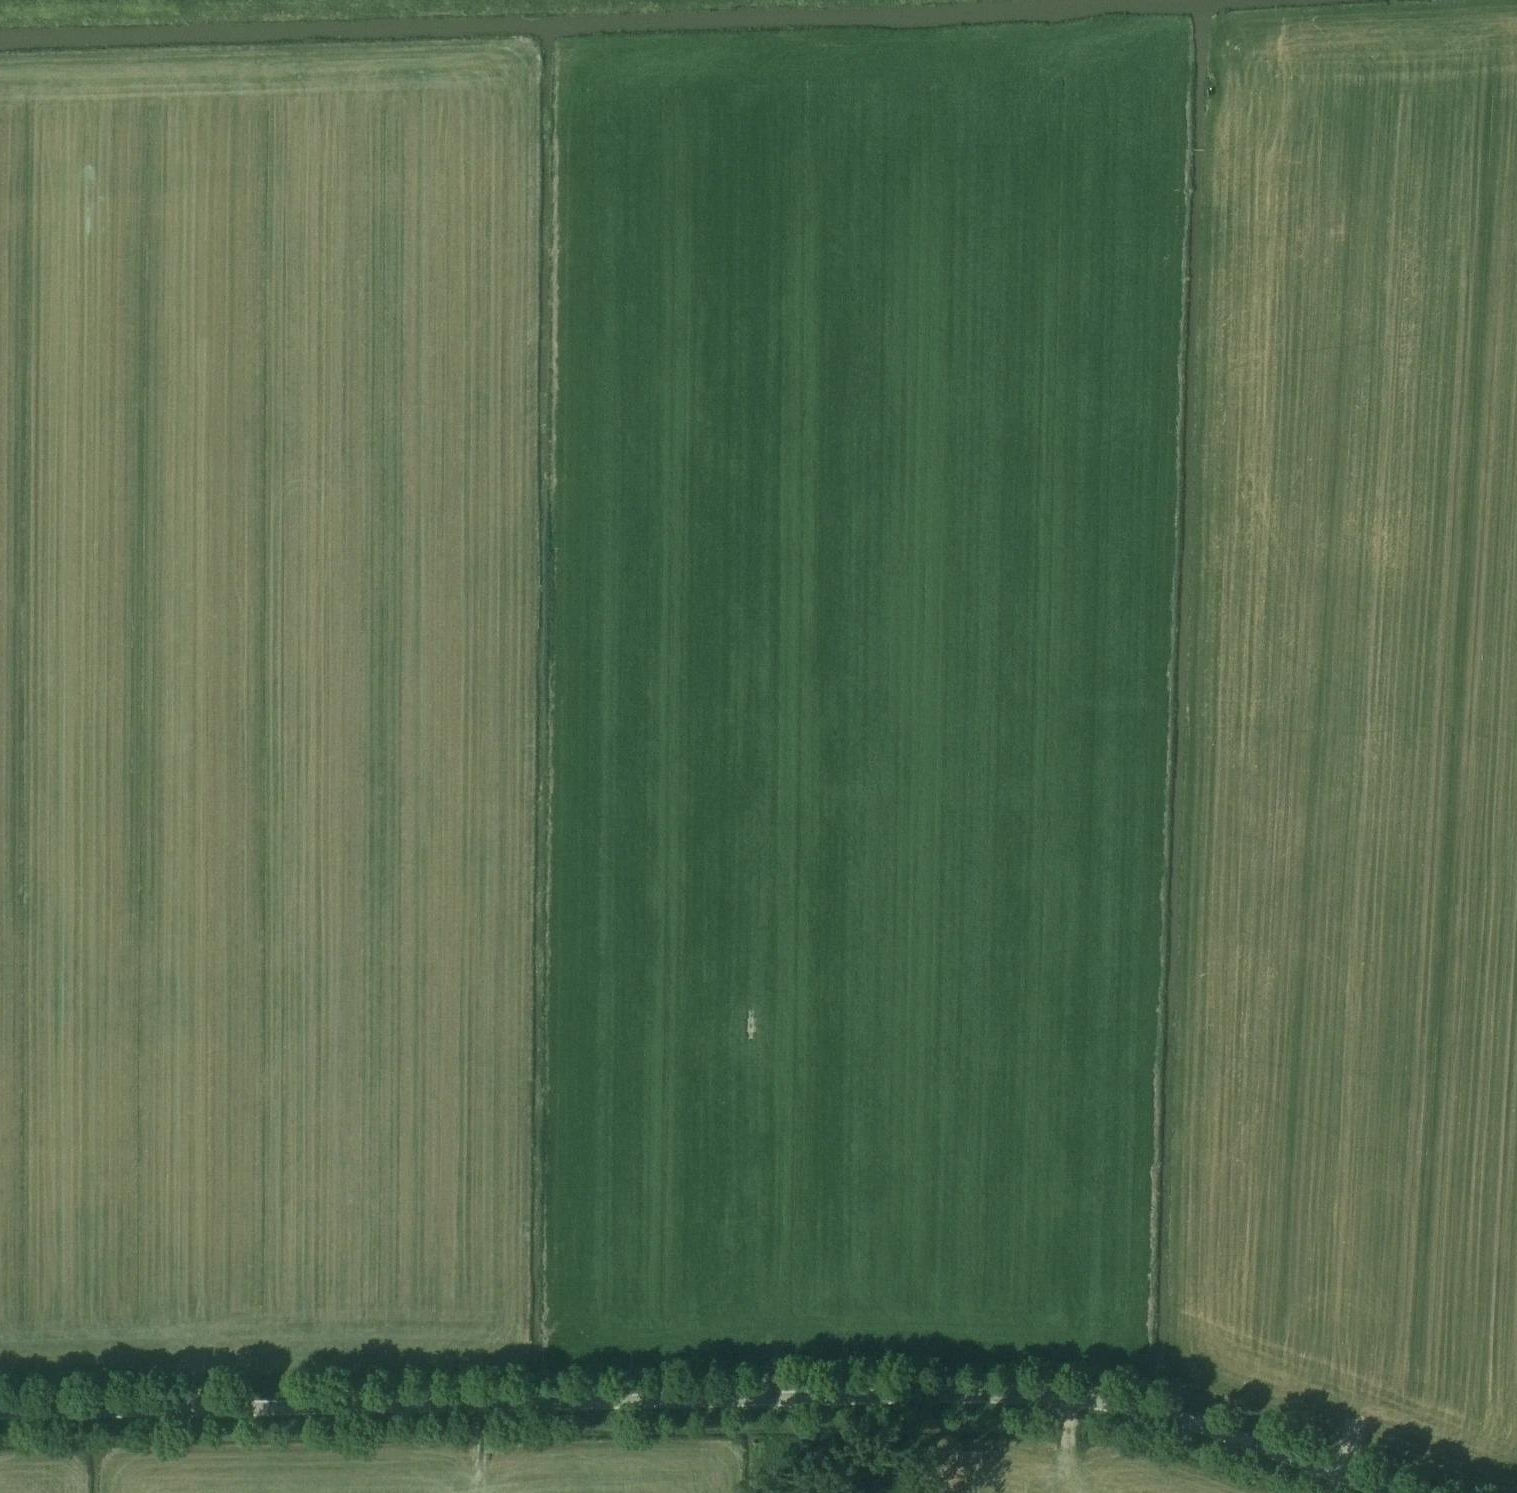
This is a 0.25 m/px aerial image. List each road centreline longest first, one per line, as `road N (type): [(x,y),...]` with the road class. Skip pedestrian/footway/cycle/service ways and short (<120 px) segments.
road 1 (unclassified): [(0,1415),(1081,1399),(1173,1418),(1378,1492)]

